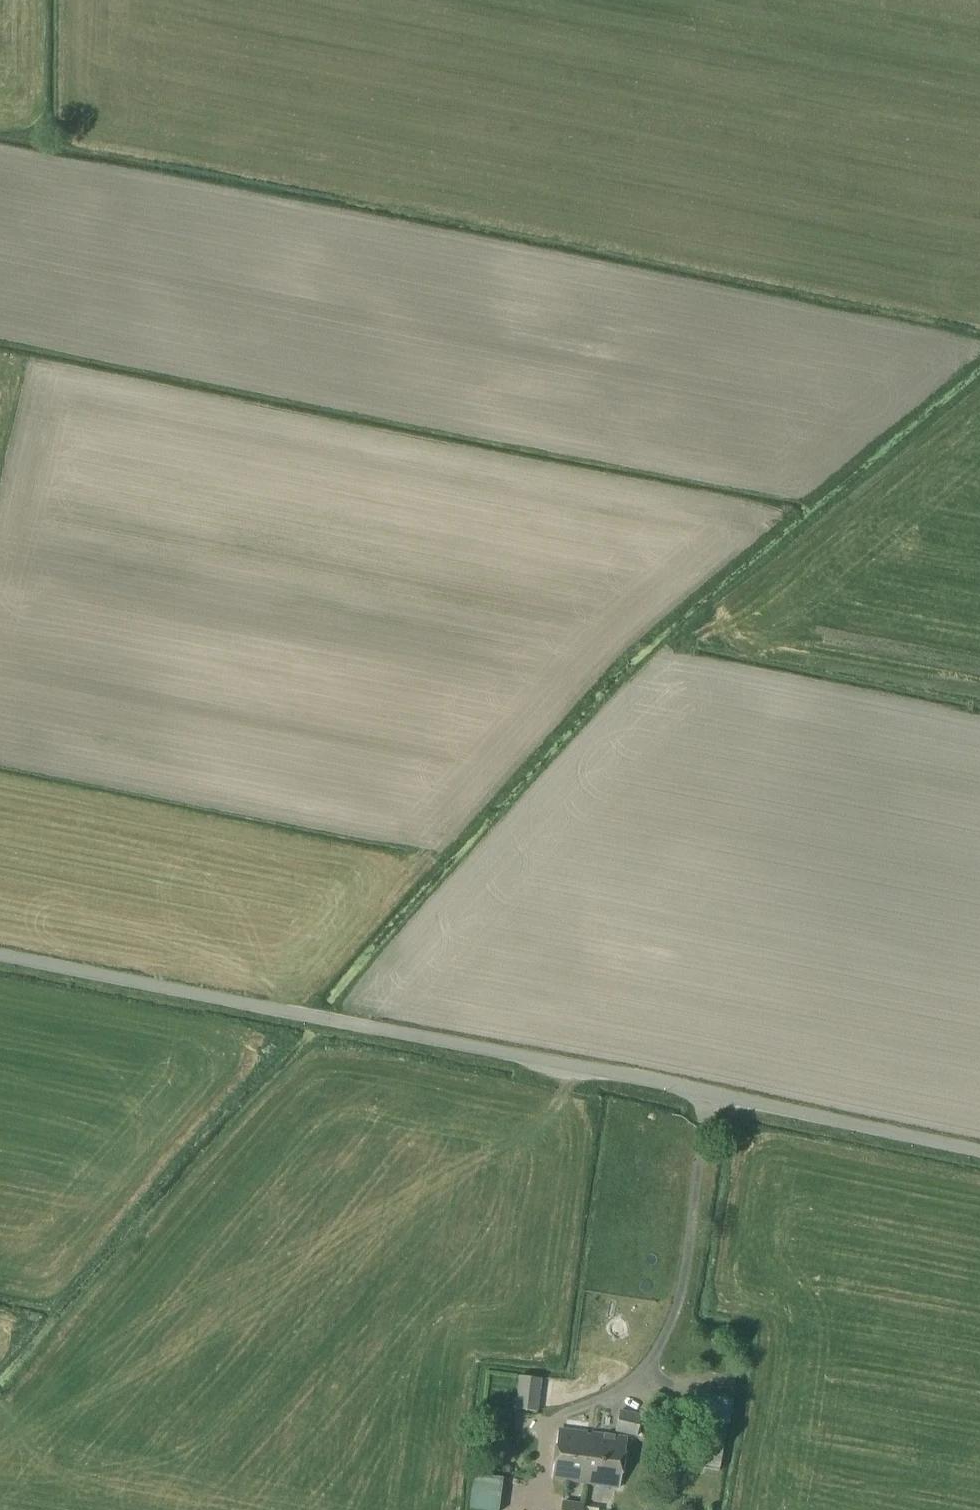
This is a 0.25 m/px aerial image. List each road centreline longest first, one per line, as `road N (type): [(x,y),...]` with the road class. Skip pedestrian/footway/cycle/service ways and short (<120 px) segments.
road 1 (unclassified): [(0,955),(979,1151)]

